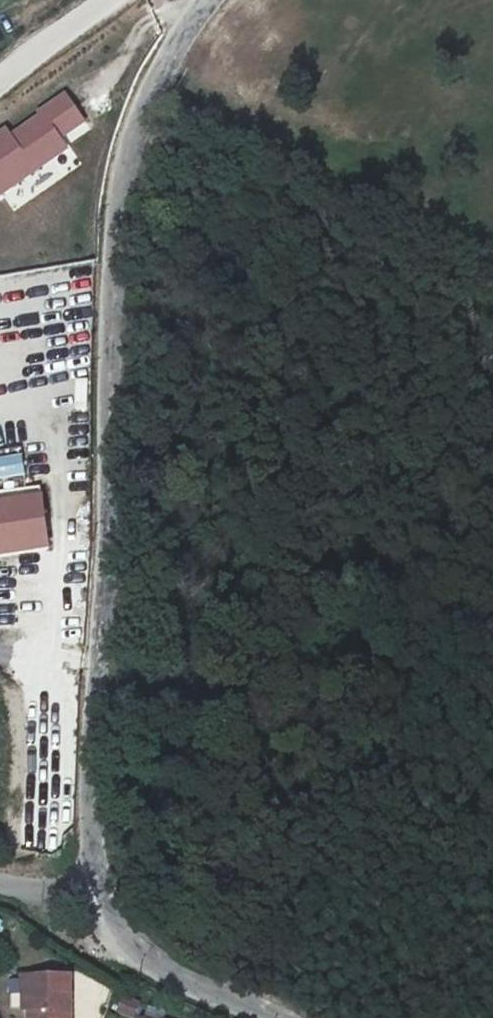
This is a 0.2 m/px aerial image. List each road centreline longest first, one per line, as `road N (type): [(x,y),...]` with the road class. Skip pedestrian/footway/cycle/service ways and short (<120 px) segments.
road 1 (unclassified): [(211,0),(162,67),(138,120),(112,237),(86,787),(93,903)]
road 2 (unclassified): [(93,903),(144,957),(272,1017)]
road 3 (unclassified): [(107,0),(0,78)]

